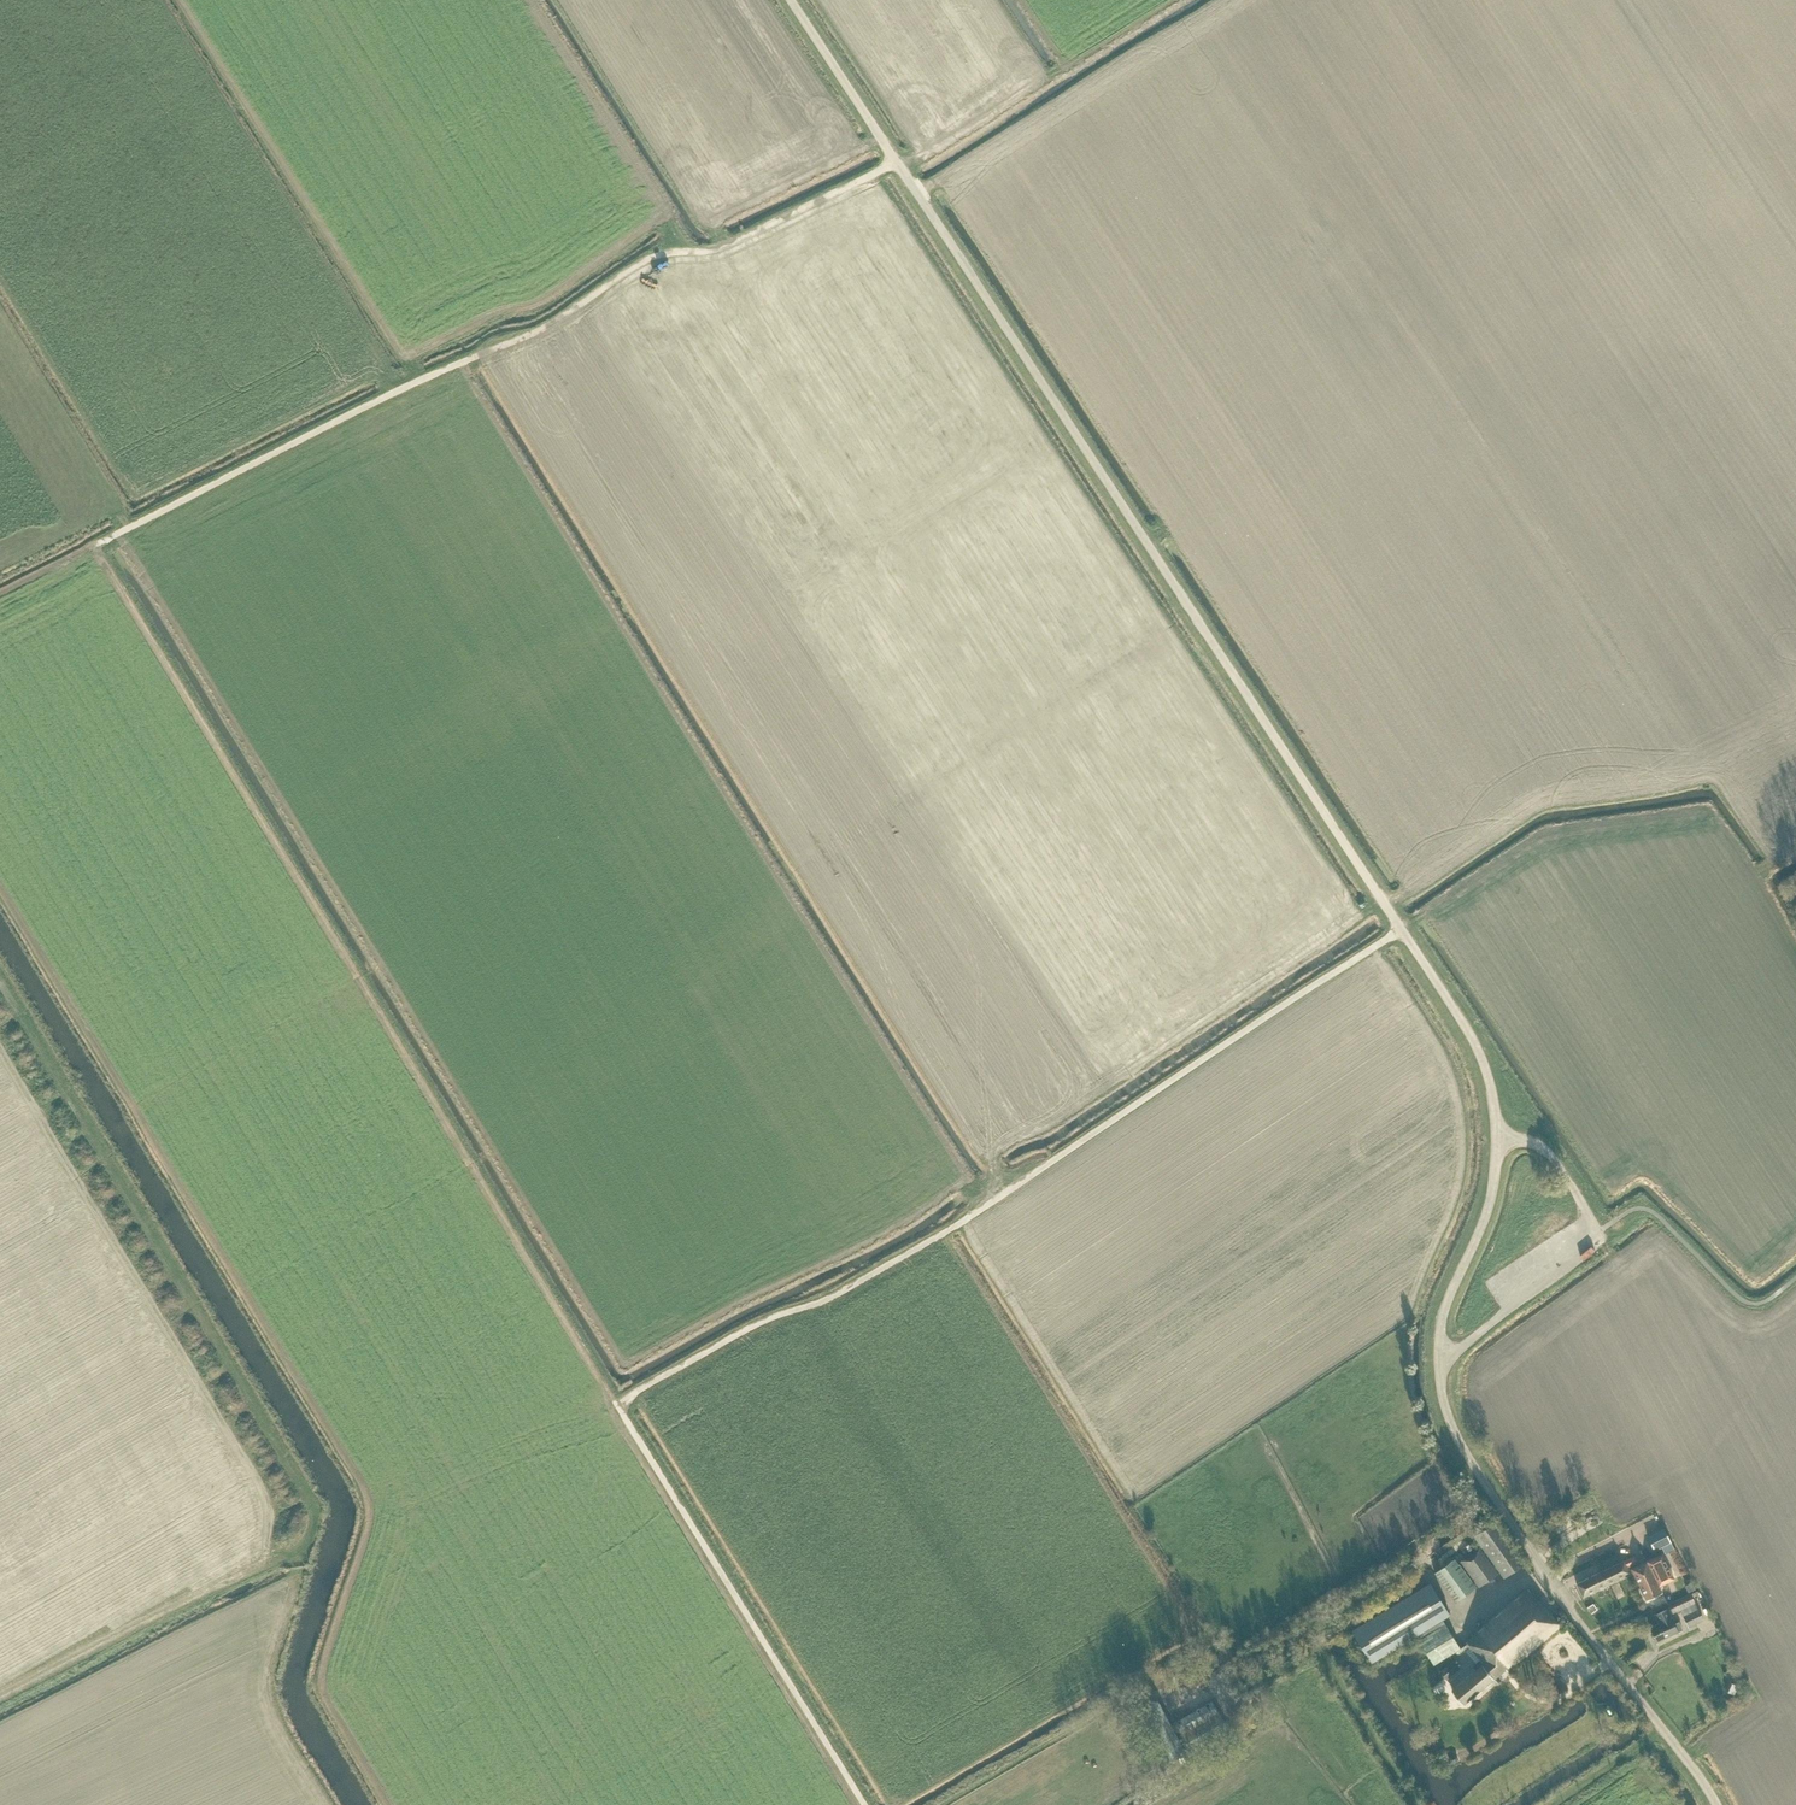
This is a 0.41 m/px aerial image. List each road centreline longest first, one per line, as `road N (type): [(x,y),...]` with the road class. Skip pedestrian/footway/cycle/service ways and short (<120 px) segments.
road 1 (unclassified): [(1500,1132),(1468,1030),(901,166)]
road 2 (unclassified): [(119,540),(565,321),(662,259),(727,252),(901,166)]
road 3 (unclassified): [(1717,1804),(1475,1469),(1449,1421),(1441,1361)]
road 4 (unclassified): [(1441,1361),(1600,1232),(1557,1162),(1526,1137),(1500,1132)]
road 5 (unclassified): [(1441,1361),(1443,1313),(1492,1195),(1500,1132)]
road 6 (unclassified): [(901,166),(794,0)]

